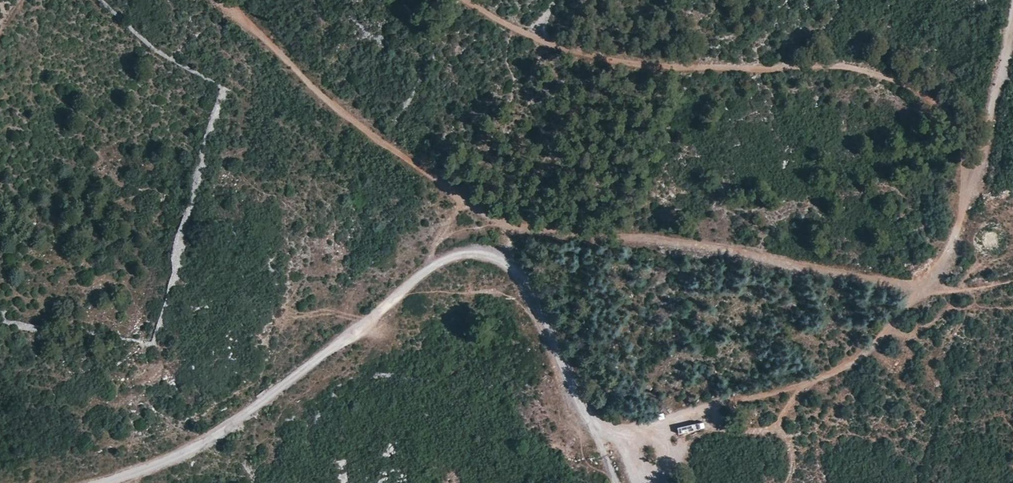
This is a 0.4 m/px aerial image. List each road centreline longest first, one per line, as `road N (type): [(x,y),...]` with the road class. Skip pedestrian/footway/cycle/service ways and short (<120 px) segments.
road 1 (track): [(923,287),(751,255),(516,228),(337,108),(220,0)]
road 2 (unclassified): [(613,482),(523,277),(490,253),(466,251),(414,276),(233,423),(112,482)]
road 3 (track): [(1012,27),(963,210),(931,277),(866,357),(652,436),(596,438)]
road 4 (track): [(978,167),(921,100),(870,81),(673,64),(537,33),(468,0)]

